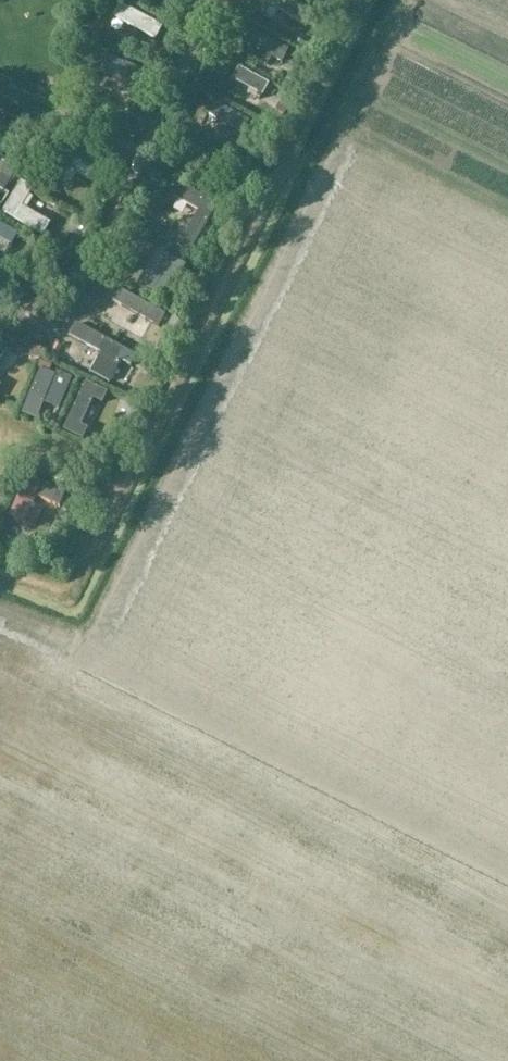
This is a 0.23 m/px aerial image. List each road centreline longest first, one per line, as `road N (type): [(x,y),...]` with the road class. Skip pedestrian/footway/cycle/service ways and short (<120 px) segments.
road 1 (track): [(0,562),(58,579),(102,499),(0,435)]

